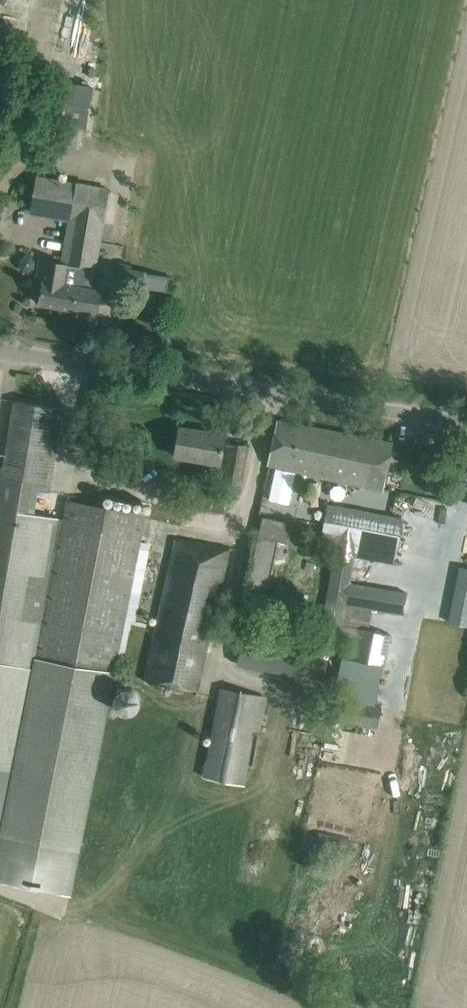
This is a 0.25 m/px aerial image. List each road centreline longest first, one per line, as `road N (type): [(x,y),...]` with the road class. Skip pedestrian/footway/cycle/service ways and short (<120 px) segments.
road 1 (unclassified): [(466,425),(0,351)]

